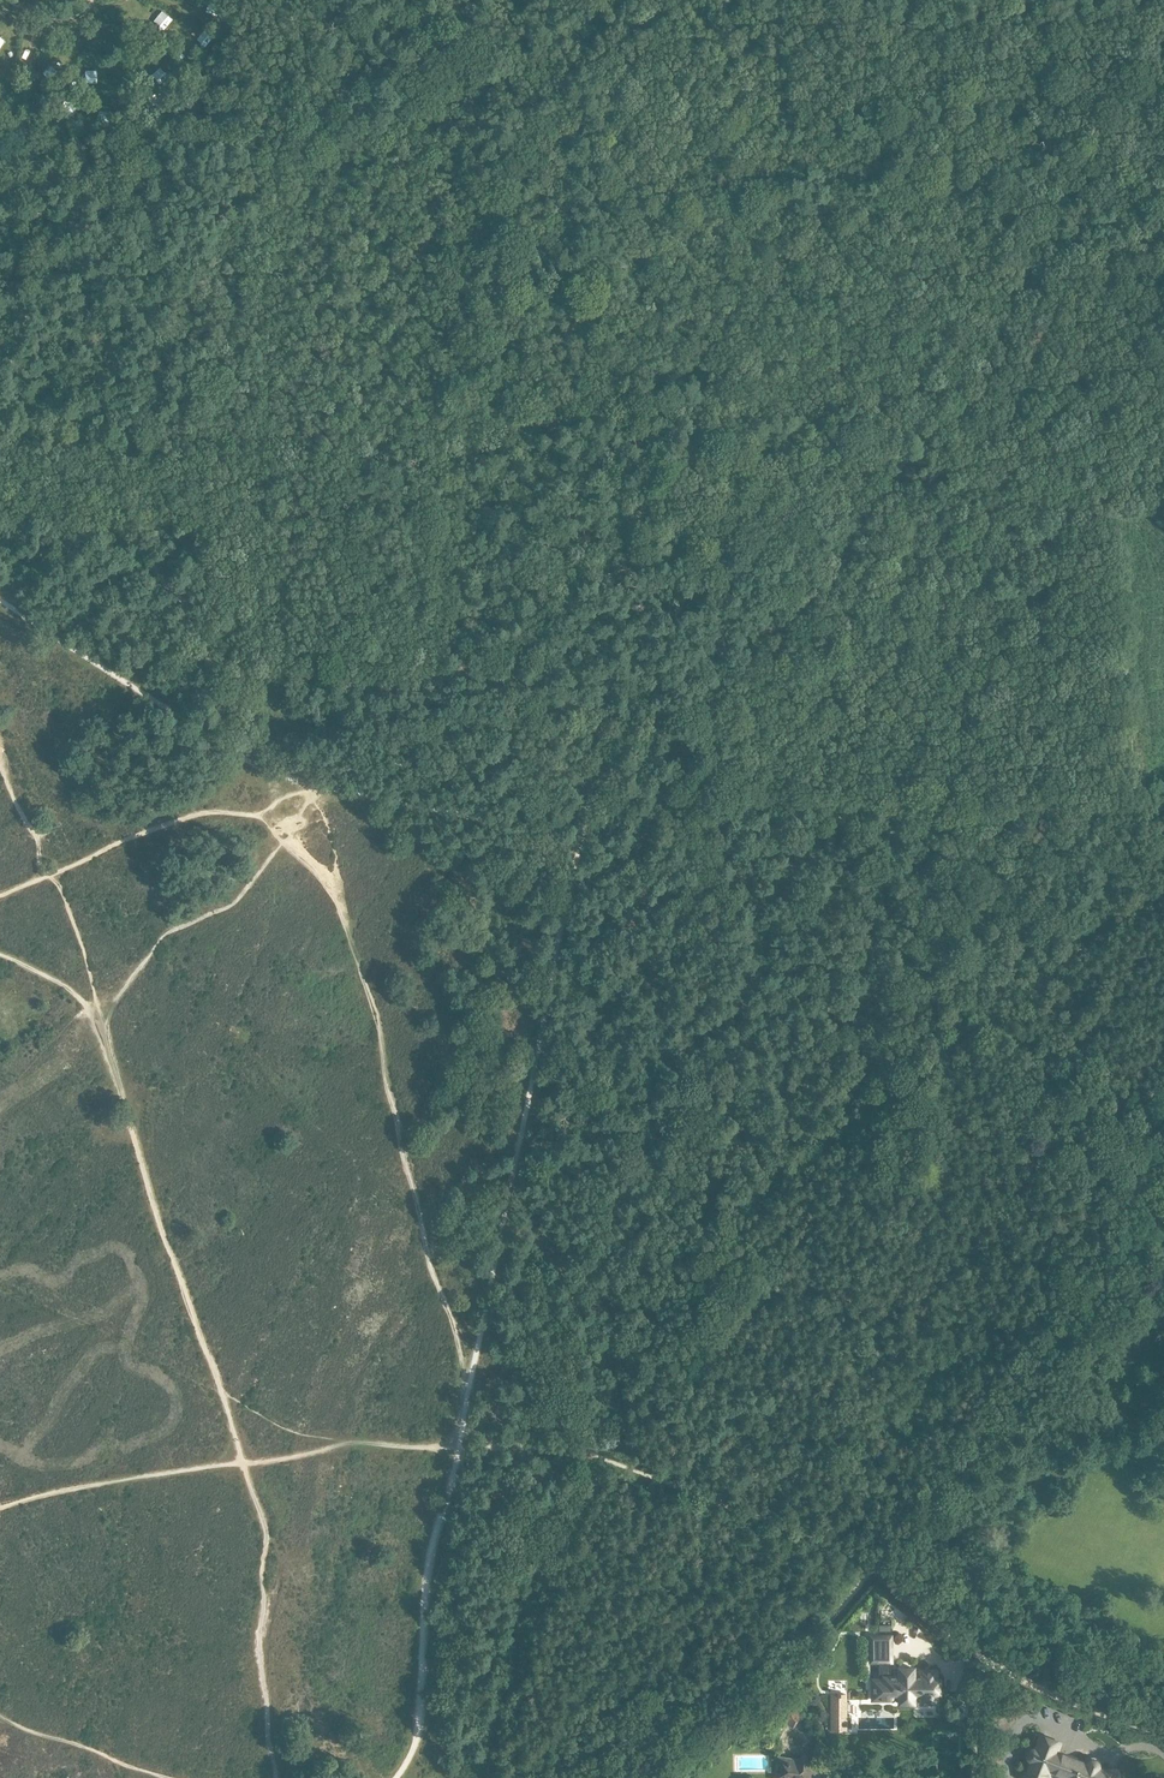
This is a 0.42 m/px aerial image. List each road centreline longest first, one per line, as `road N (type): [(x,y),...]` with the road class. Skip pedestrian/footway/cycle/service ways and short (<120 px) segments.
road 1 (track): [(1163,1105),(1155,1112),(1116,1267),(1098,1303),(806,1644),(666,1717),(619,1777)]
road 2 (track): [(1143,902),(718,1224),(627,1348),(584,1452)]
road 3 (track): [(0,352),(76,440),(103,530),(156,573),(174,611),(251,681),(323,689),(449,670),(510,681)]
road 4 (track): [(604,737),(680,792),(934,812),(1141,799)]
road 5 (residential): [(1163,1733),(1032,1687),(982,1659),(973,1777)]
road 6 (track): [(0,1510),(176,1470),(246,1464)]
road 7 (track): [(982,1659),(863,1559)]

